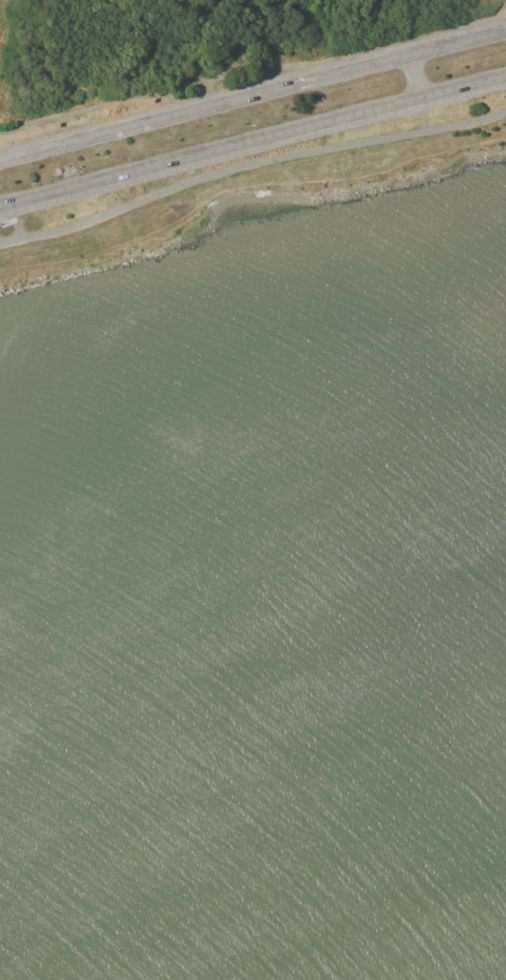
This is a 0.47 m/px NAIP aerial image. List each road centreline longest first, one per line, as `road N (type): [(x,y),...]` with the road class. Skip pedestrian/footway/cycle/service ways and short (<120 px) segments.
road 1 (tertiary): [(0,171),(58,146),(125,142),(505,49)]
road 2 (tertiary): [(316,81),(11,151)]

